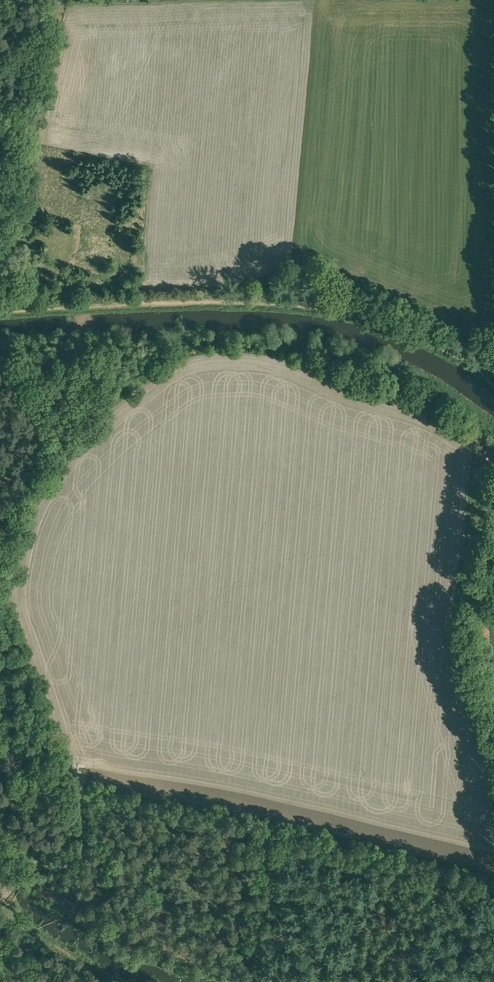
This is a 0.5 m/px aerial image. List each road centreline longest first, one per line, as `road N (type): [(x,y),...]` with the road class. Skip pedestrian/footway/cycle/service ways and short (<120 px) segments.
road 1 (track): [(477,363),(299,307),(0,312)]

